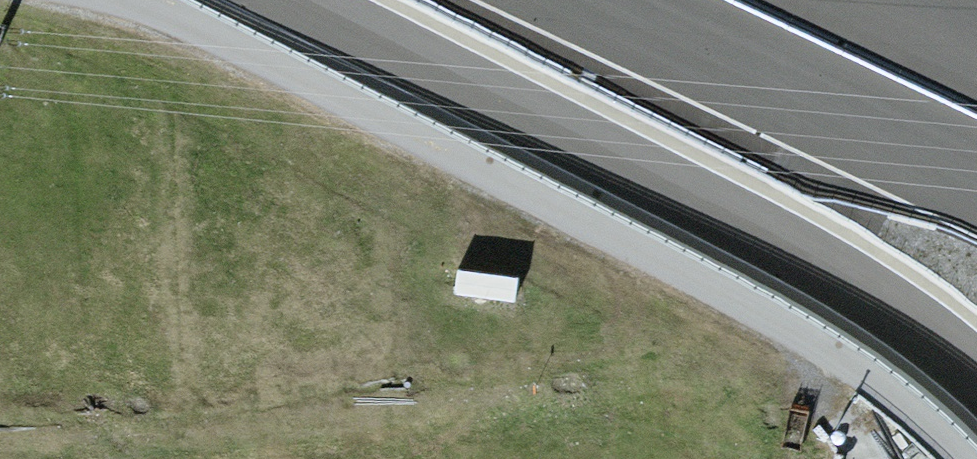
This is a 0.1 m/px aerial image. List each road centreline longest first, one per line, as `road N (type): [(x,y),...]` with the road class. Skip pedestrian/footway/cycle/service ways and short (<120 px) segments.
road 1 (unclassified): [(115,0),(214,37),(758,313),(839,360),(962,458)]
road 2 (motorway): [(279,0),(855,290),(976,376)]
road 3 (motorway): [(616,0),(976,168)]
road 4 (motorway): [(976,55),(862,0)]

